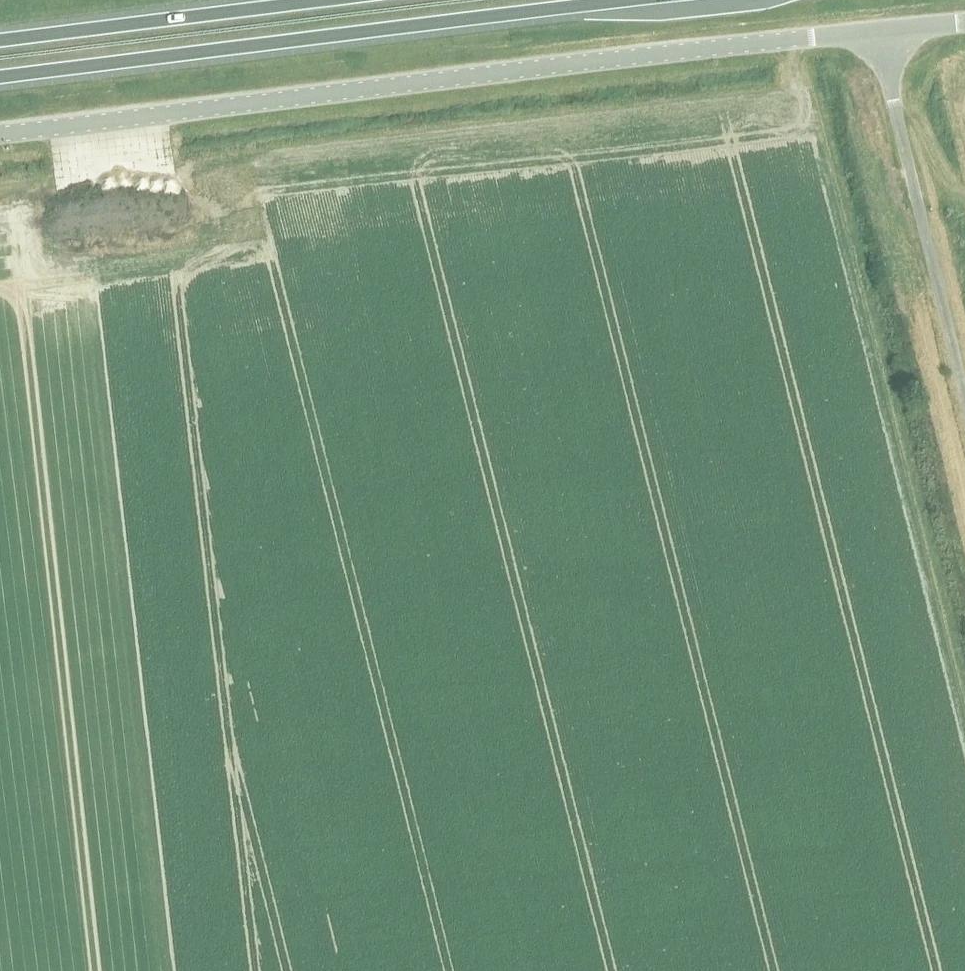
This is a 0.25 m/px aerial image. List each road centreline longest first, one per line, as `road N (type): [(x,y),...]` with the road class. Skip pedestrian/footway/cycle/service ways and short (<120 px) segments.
road 1 (unclassified): [(0,133),(876,33)]
road 2 (trunk): [(0,77),(632,0)]
road 3 (unclassified): [(964,404),(876,33)]
road 4 (trunk): [(331,0),(0,40)]

